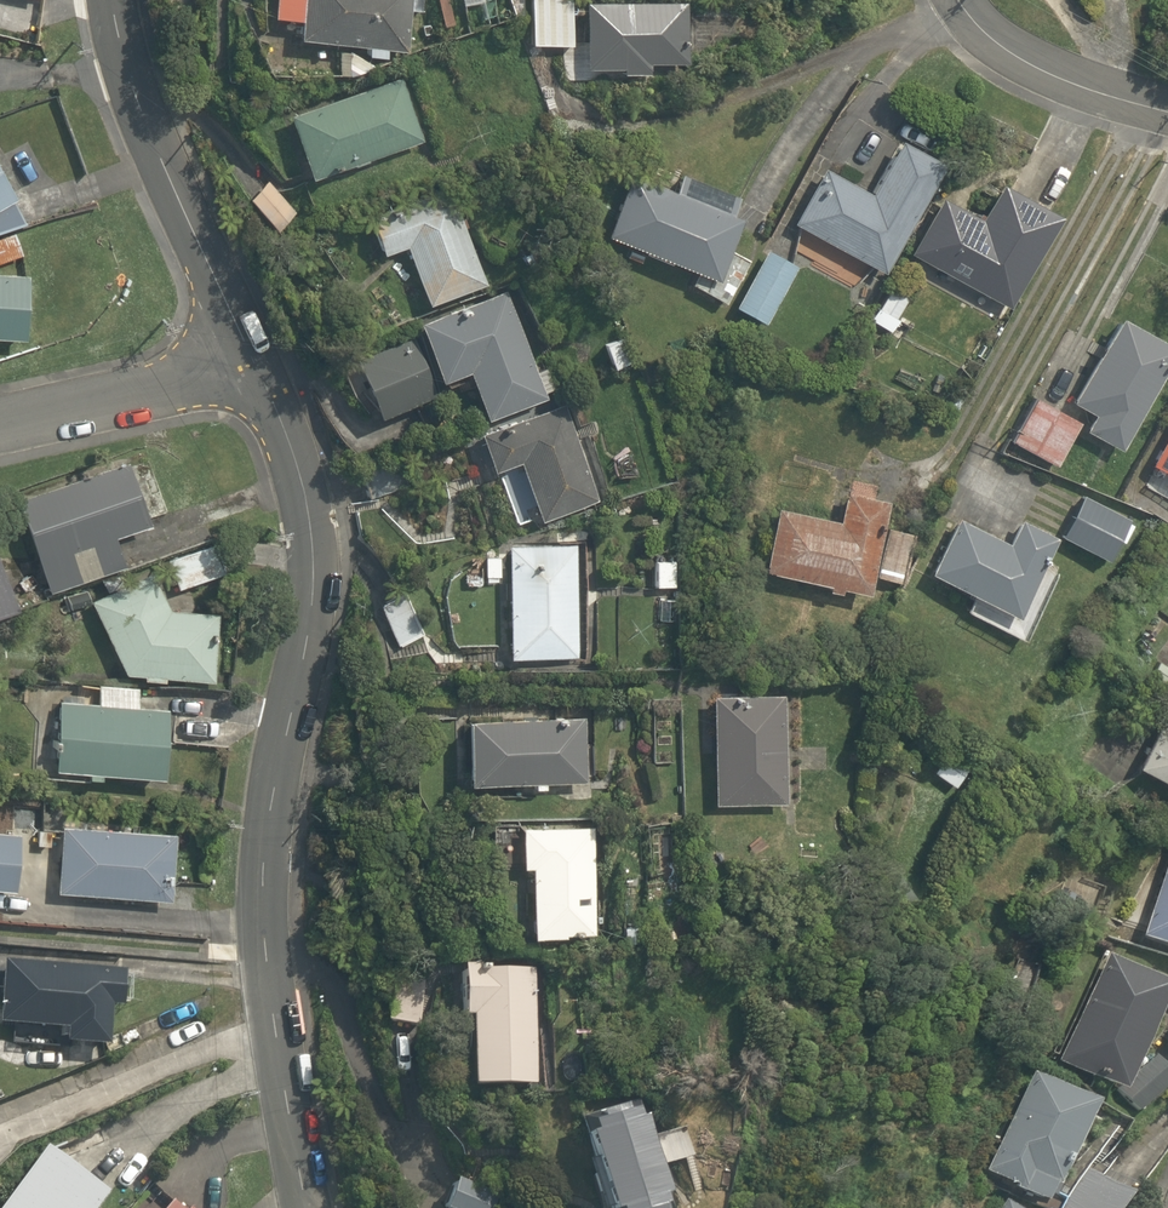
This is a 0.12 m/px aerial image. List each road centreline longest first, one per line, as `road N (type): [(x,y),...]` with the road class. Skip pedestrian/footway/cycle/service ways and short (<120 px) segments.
road 1 (residential): [(256,363),(302,476),(318,580),(263,869),(274,1017),(308,1207)]
road 2 (residential): [(111,0),(162,165),(256,363)]
road 3 (residential): [(0,422),(256,363)]
road 4 (residential): [(958,0),(1007,51),(1167,113)]

